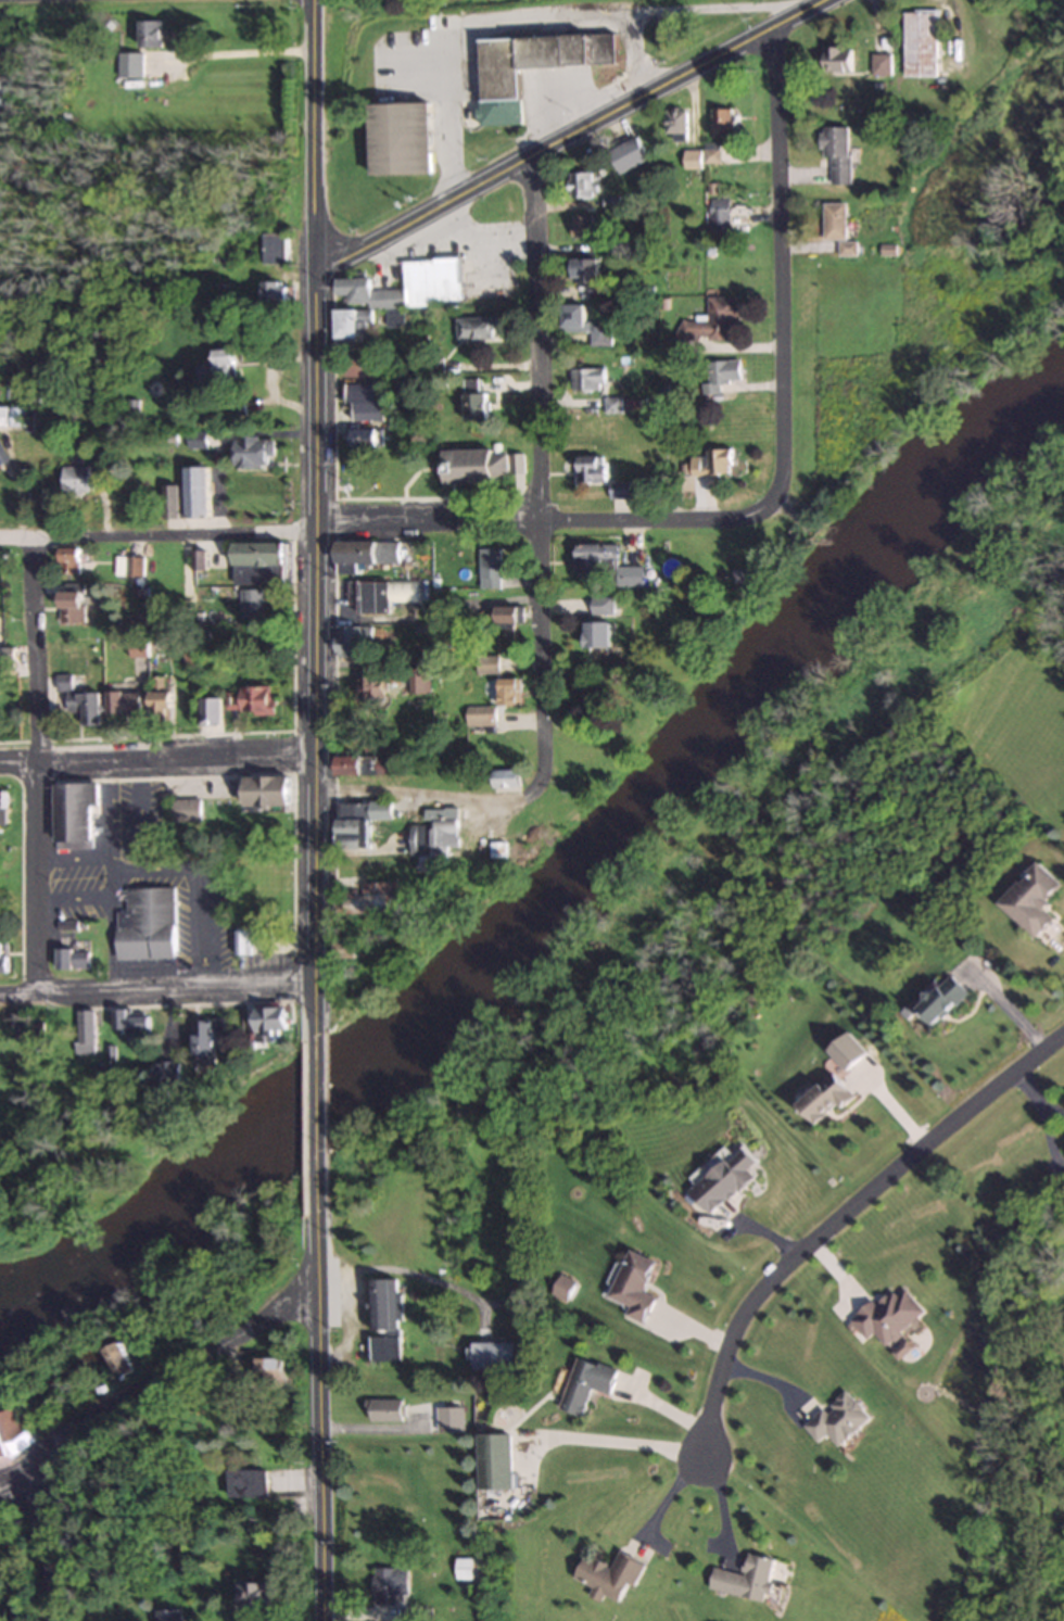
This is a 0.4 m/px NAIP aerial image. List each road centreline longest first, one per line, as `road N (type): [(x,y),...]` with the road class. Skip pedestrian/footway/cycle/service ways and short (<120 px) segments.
road 1 (secondary): [(316,0),(327,269),(317,1037)]
road 2 (residential): [(541,152),(555,769),(536,795)]
road 3 (tertiary): [(327,269),(843,0)]
road 4 (residential): [(1063,1030),(838,1214),(773,1283),(742,1326),(706,1455)]
road 5 (residential): [(771,37),(778,474),(765,504)]
road 6 (residential): [(30,995),(28,536)]
road 7 (residential): [(325,522),(345,516),(724,518),(765,504)]
road 8 (secondary): [(315,1214),(323,1620)]
road 9 (residential): [(0,1475),(39,1466),(84,1417),(239,1332),(316,1279)]
road 10 (residential): [(0,537),(325,522)]
road 11 (residential): [(0,757),(316,744)]
road 12 (residential): [(30,995),(315,986)]
road 13 (secondary): [(317,1037),(315,1214)]
road 14 (residential): [(39,1466),(41,1620)]

